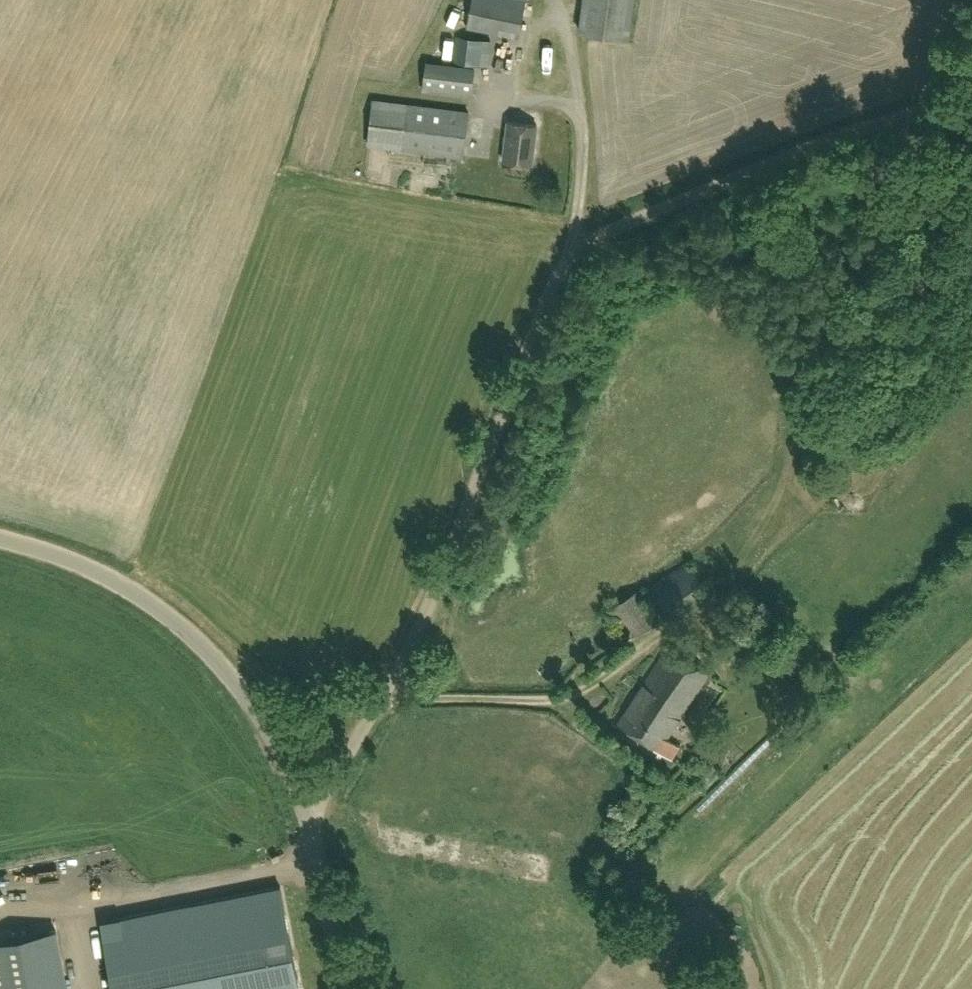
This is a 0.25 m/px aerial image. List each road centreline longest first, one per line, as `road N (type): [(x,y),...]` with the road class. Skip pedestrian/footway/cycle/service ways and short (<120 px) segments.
road 1 (unclassified): [(305,808),(368,723),(447,570),(550,288),(577,249),(754,168),(971,96)]
road 2 (unclassified): [(305,808),(247,697),(189,632),(129,588),(0,539)]
road 3 (track): [(600,684),(565,700),(383,695)]
road 4 (unclassified): [(343,988),(305,808)]

